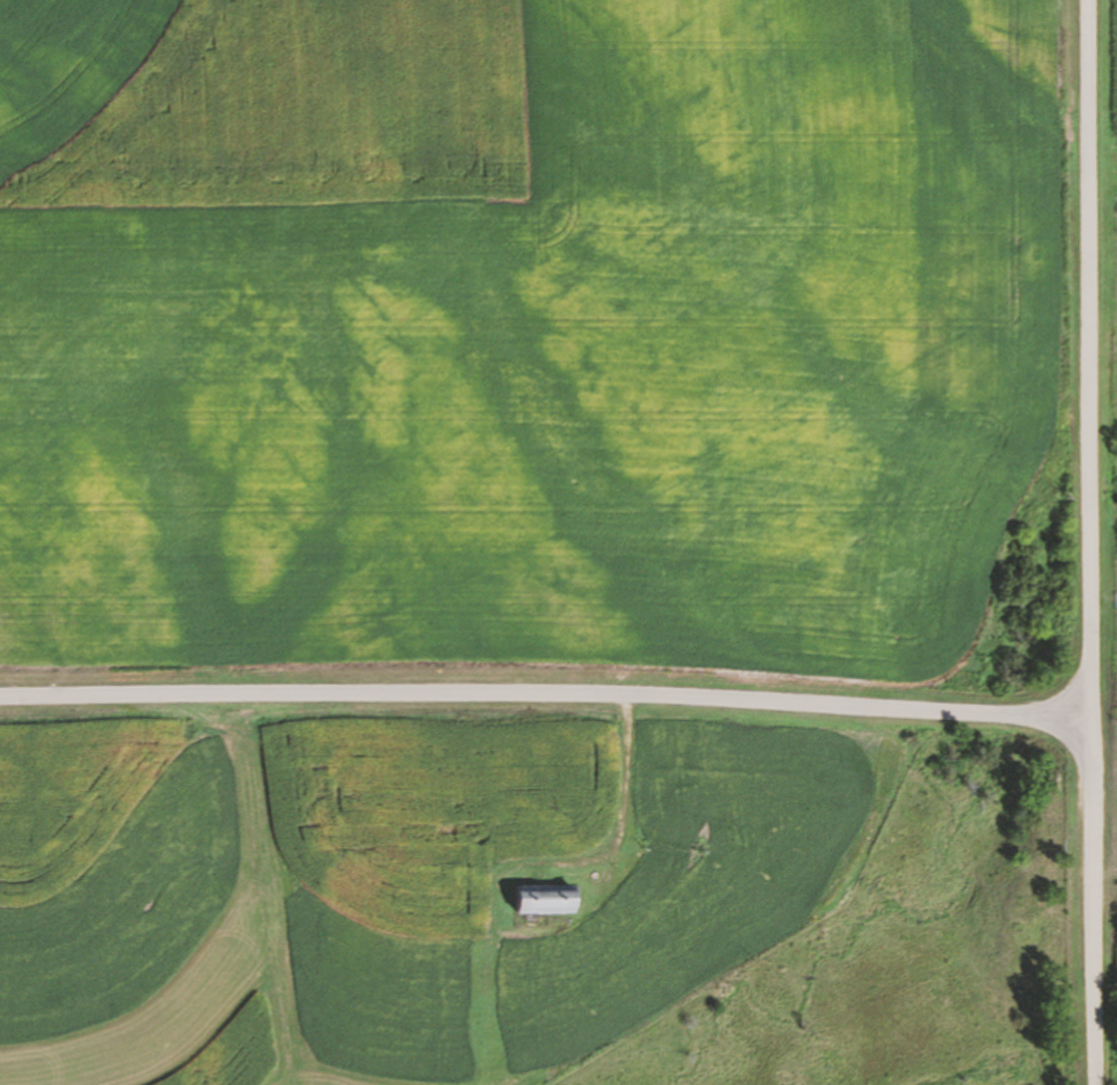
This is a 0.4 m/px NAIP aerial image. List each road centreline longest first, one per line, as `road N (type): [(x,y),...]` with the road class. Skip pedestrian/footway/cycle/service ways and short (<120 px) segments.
road 1 (residential): [(0,694),(745,697),(1093,720)]
road 2 (residential): [(1093,0),(1091,1084)]

